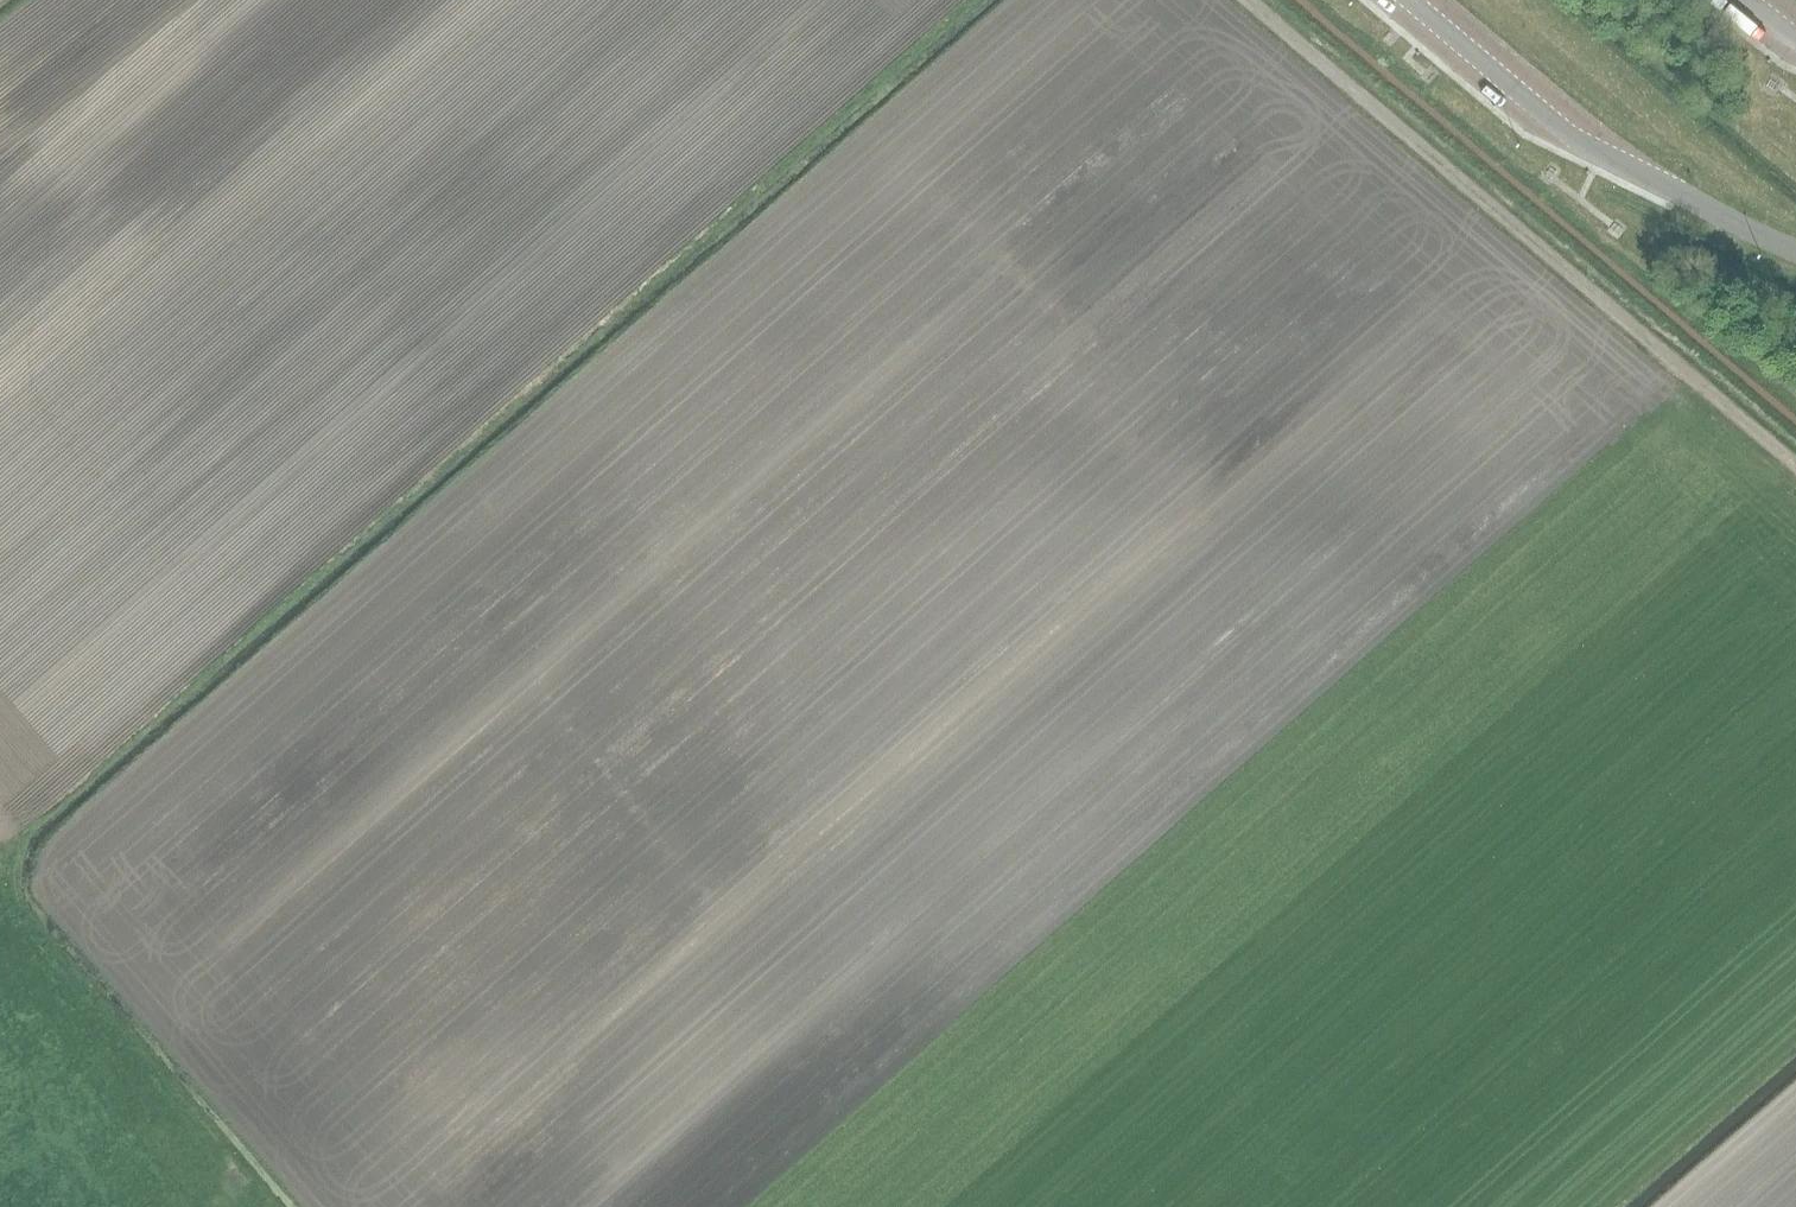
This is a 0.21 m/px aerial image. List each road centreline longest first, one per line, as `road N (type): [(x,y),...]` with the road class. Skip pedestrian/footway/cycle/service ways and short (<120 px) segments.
road 1 (unclassified): [(1795,471),(1237,0)]

